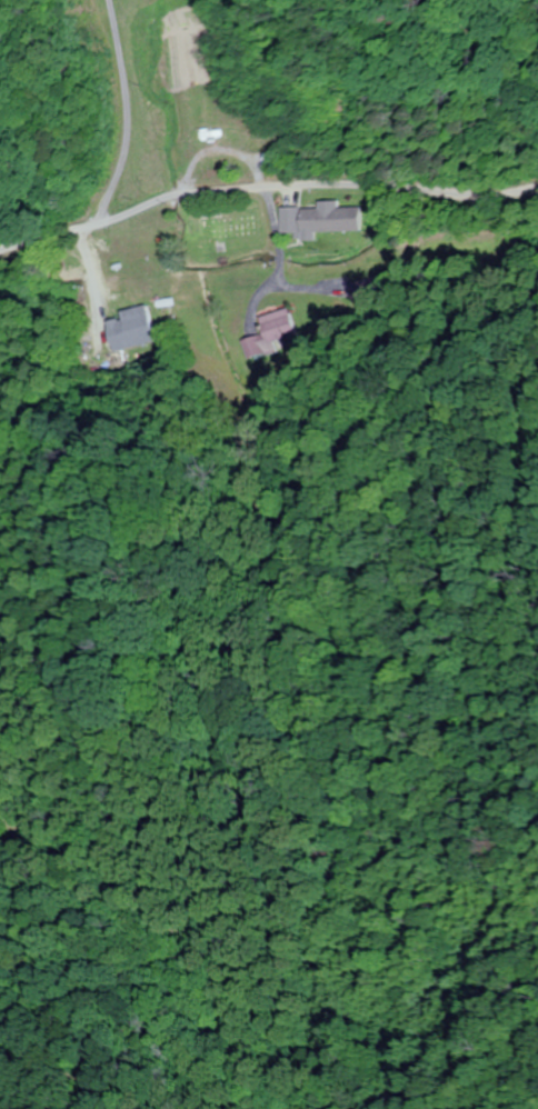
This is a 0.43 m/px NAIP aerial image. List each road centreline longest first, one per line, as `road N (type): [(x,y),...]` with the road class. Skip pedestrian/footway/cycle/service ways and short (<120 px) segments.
road 1 (residential): [(0,257),(200,197),(369,190),(497,209),(537,198)]

